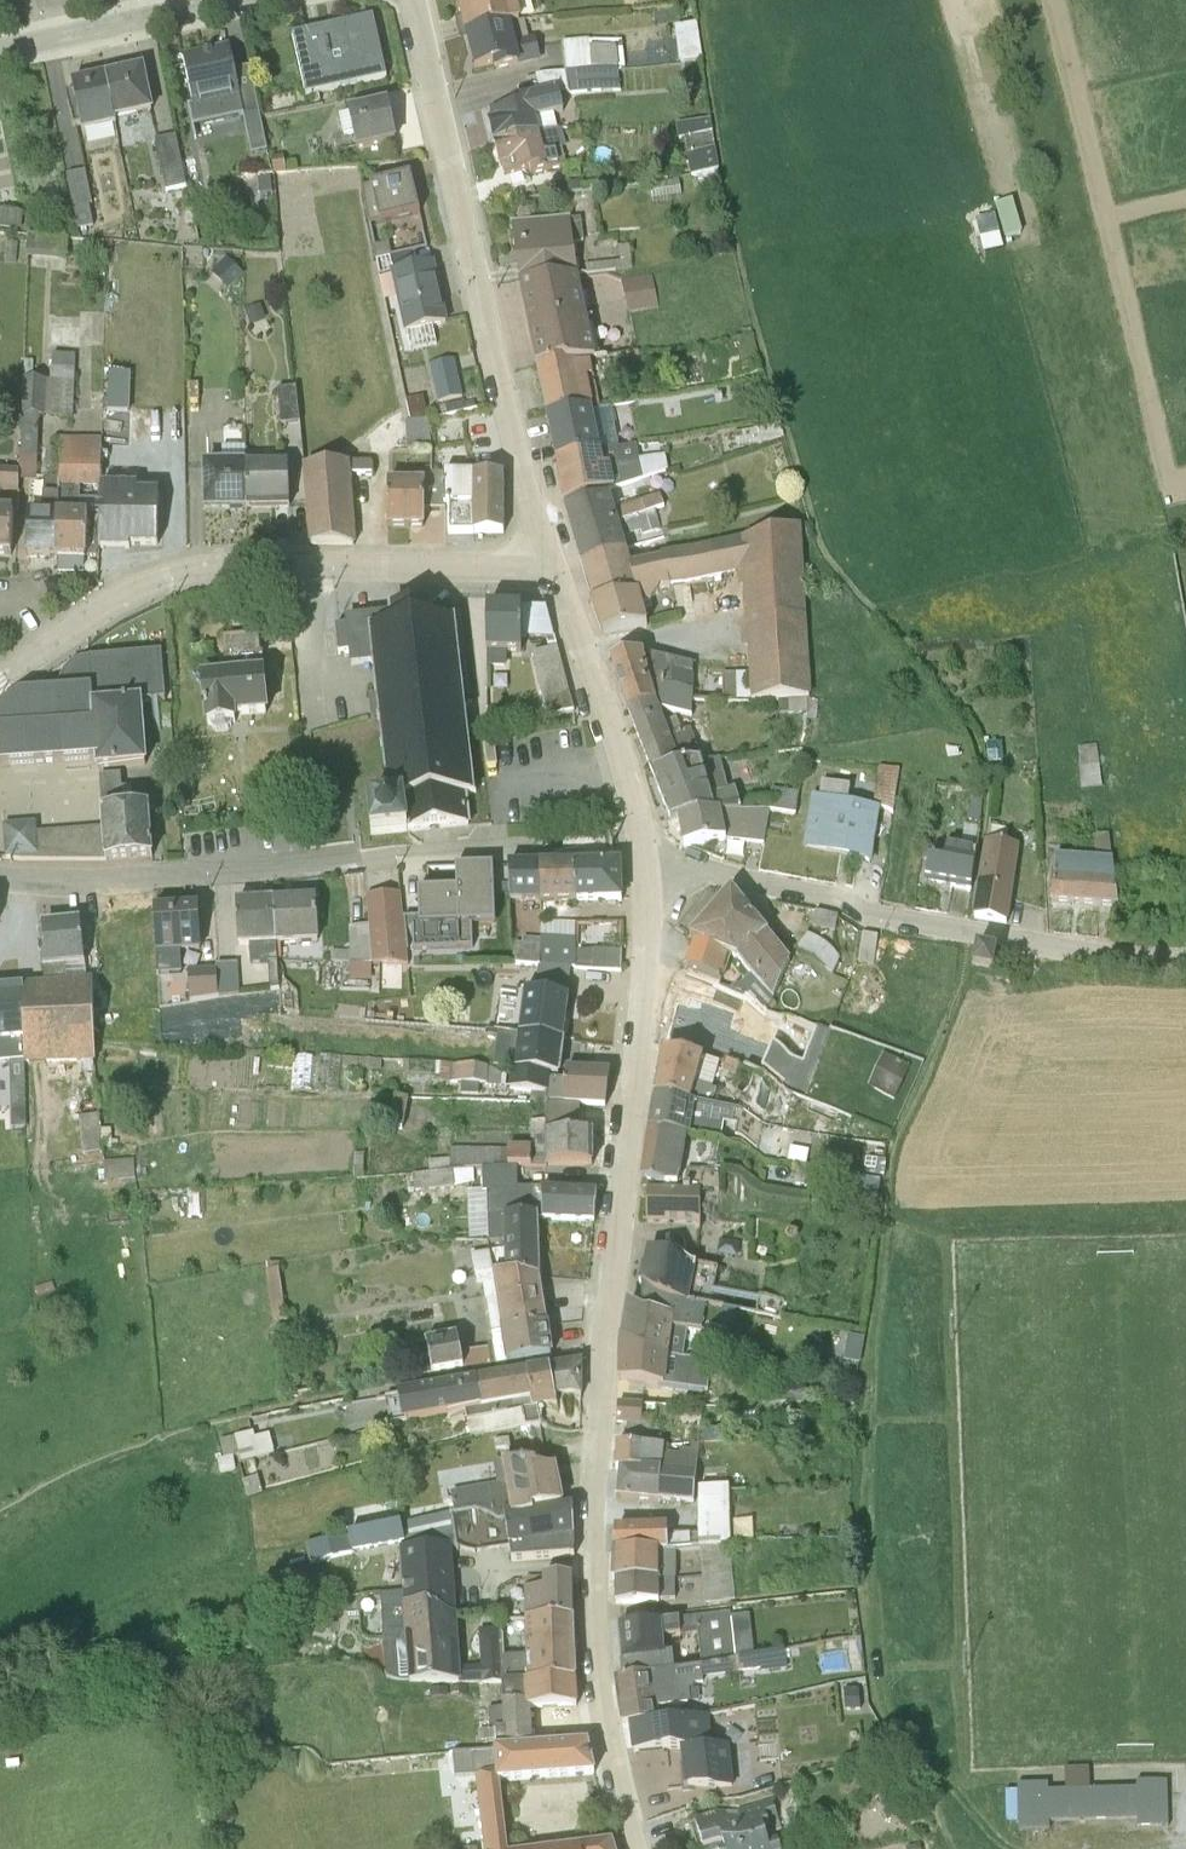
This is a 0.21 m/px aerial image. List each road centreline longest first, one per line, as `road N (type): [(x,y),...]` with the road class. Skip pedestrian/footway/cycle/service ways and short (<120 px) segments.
road 1 (residential): [(637,1848),(601,1704),(587,1533),(643,988),(644,868)]
road 2 (residential): [(641,843),(99,872),(0,868)]
road 3 (residential): [(551,552),(182,569),(101,604),(0,671)]
road 4 (residential): [(412,0),(501,389),(551,552)]
road 5 (residential): [(644,868),(705,863),(966,910)]
road 6 (residential): [(641,843),(622,756),(551,552)]
road 7 (unclassified): [(966,910),(1086,930),(1185,933)]
road 8 (residential): [(0,43),(204,0)]

